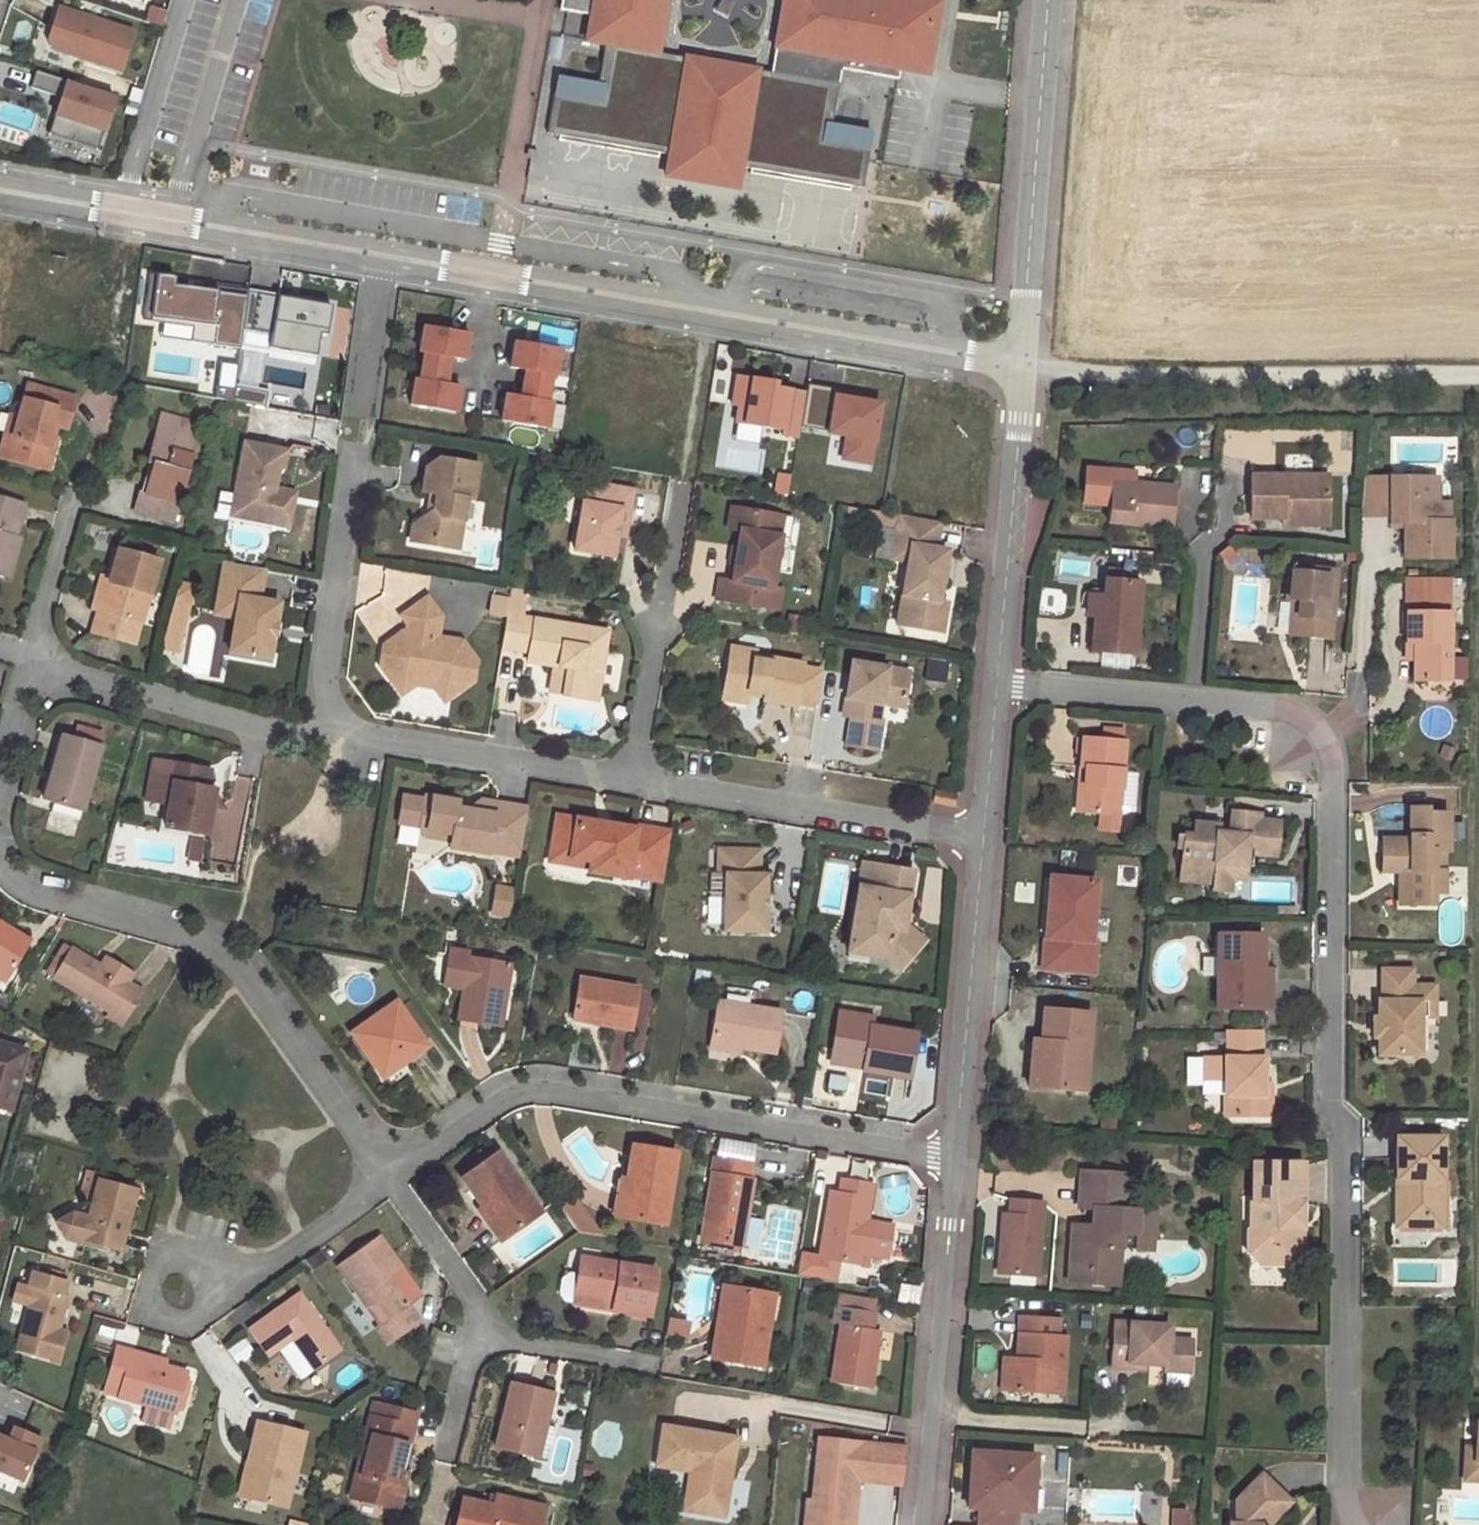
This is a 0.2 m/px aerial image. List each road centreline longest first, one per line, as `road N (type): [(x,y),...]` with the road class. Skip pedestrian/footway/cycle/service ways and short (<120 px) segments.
road 1 (residential): [(996,685),(1276,708),(1309,721),(1329,749),(1329,1099),(1345,1134),(1344,1487),(1355,1524)]
road 2 (unclassified): [(1023,364),(384,256)]
road 3 (residential): [(955,1157),(549,1092),(502,1100),(390,1173)]
road 4 (residential): [(390,1173),(227,953),(20,890),(0,863)]
road 5 (track): [(1023,364),(1126,375),(1478,376)]
road 6 (unclassified): [(384,256),(0,190)]
road 7 (unclassified): [(922,1524),(955,1157)]
road 8 (unclassified): [(1049,0),(1023,364)]
road 9 (residential): [(983,838),(632,781)]
road 10 (unclassified): [(996,685),(1023,364)]
road 11 (unclassified): [(955,1157),(983,838)]
road 12 (residential): [(335,732),(288,737),(30,662)]
road 13 (residential): [(632,781),(681,481)]
road 14 (residential): [(632,781),(335,732)]
road 15 (residential): [(335,732),(326,675),(354,451)]
road 16 (residential): [(390,1173),(235,1288),(172,1293)]
road 17 (residential): [(480,1314),(506,1342),(654,1364)]
road 18 (residential): [(30,662),(73,496)]
road 19 (residential): [(390,1173),(480,1314)]
road 20 (residential): [(361,410),(384,256)]
road 21 (unclassified): [(983,838),(996,685)]
road 22 (residential): [(480,1314),(445,1457)]

